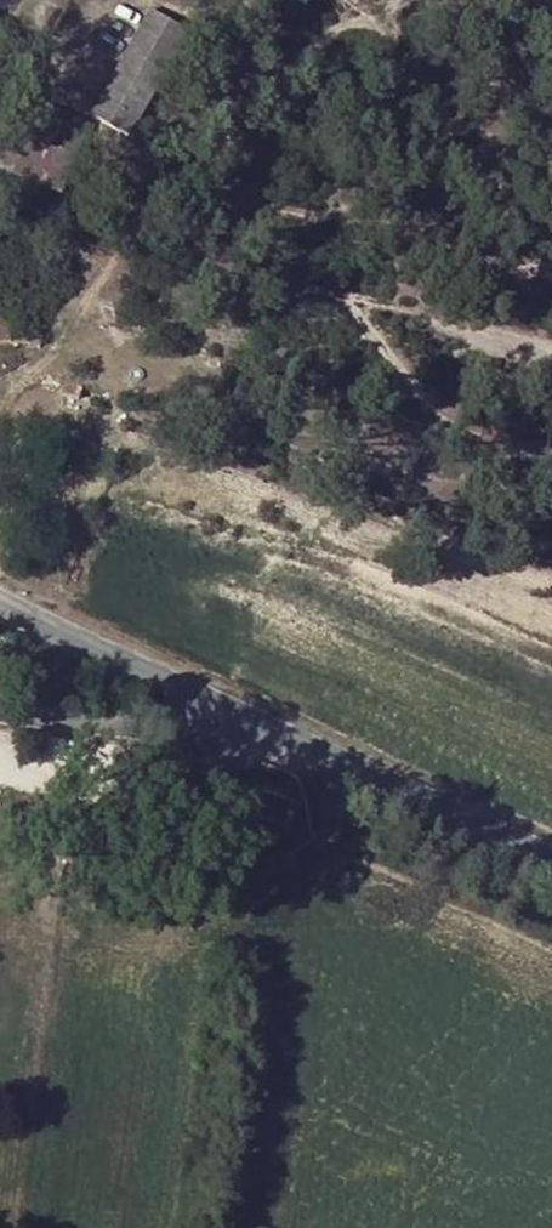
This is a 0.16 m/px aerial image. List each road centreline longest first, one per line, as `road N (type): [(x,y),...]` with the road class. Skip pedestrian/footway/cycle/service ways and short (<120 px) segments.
road 1 (tertiary): [(0,601),(551,862)]

